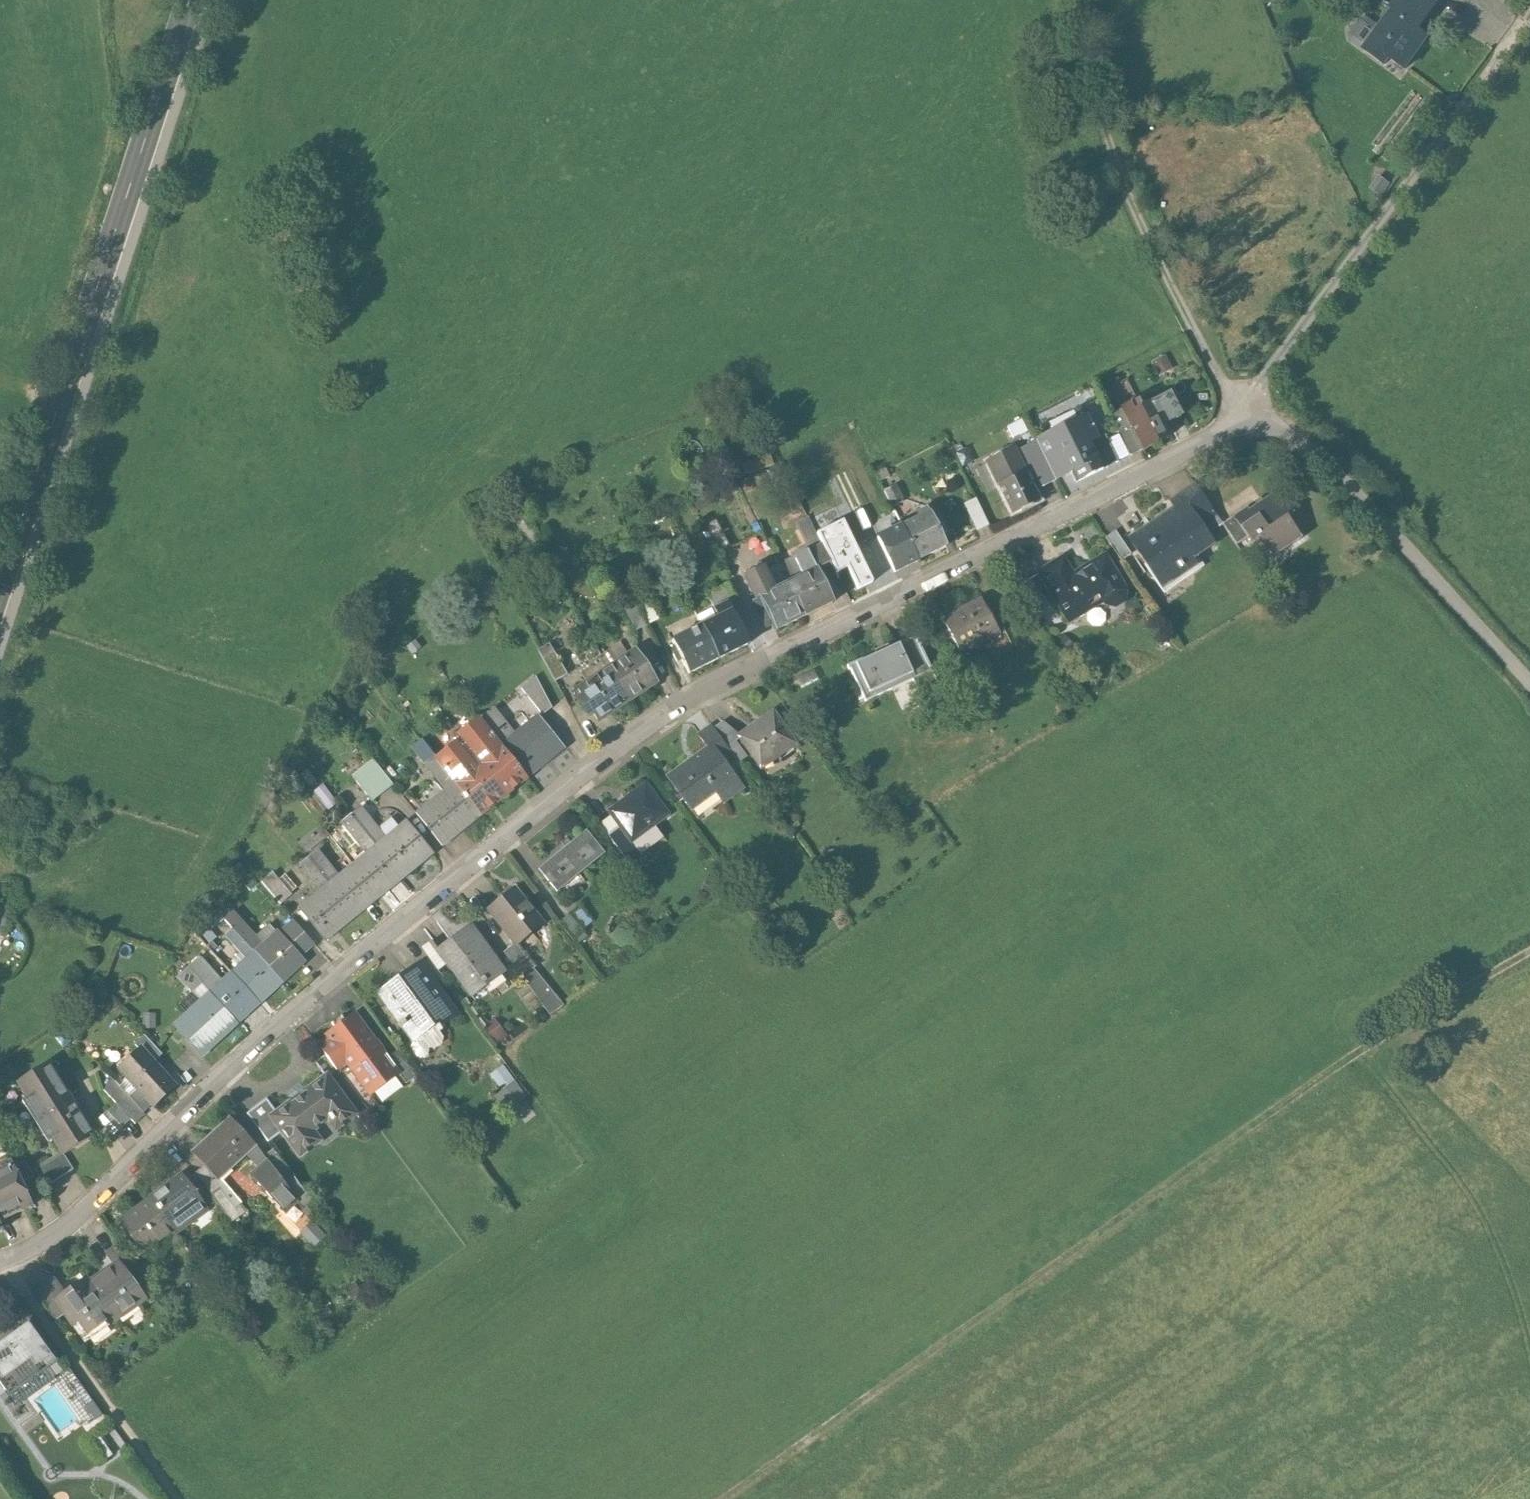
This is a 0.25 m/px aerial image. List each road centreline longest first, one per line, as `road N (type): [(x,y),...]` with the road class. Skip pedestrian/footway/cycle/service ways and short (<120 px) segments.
road 1 (residential): [(0,1268),(211,1071),(523,817),(906,576),(1127,486),(1247,394),(1383,522),(1529,688)]
road 2 (track): [(1529,944),(1364,1044),(708,1498)]
road 3 (secondary): [(191,0),(0,588)]
road 4 (track): [(1247,394),(1529,12)]
road 5 (track): [(1247,394),(1188,325),(1072,0)]
road 6 (track): [(179,1498),(7,1265)]

